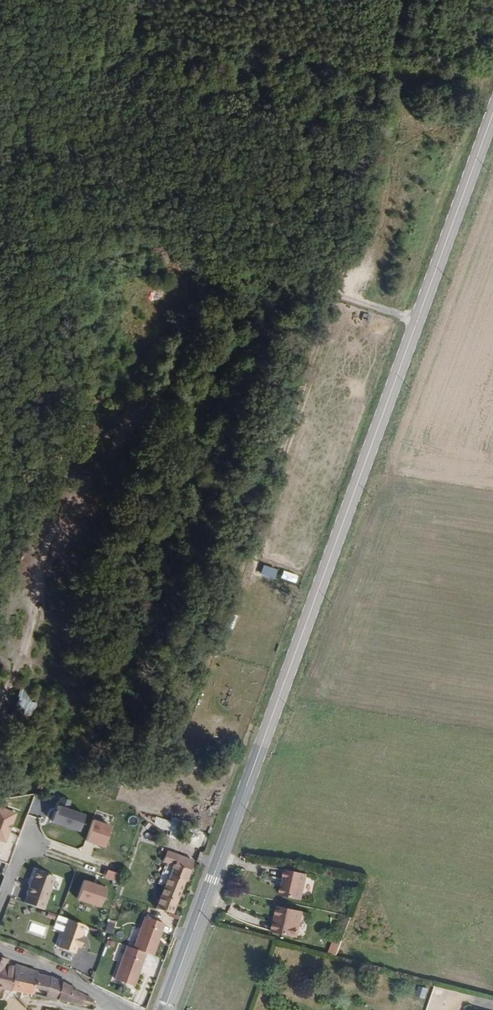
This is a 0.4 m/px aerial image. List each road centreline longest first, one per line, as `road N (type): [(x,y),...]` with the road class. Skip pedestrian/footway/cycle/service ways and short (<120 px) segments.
road 1 (primary): [(165,1009),(492,108)]
road 2 (track): [(416,320),(184,244),(0,172)]
road 3 (residential): [(0,695),(10,695),(53,548),(98,458),(135,409)]
road 4 (unclassified): [(121,1009),(0,950)]

